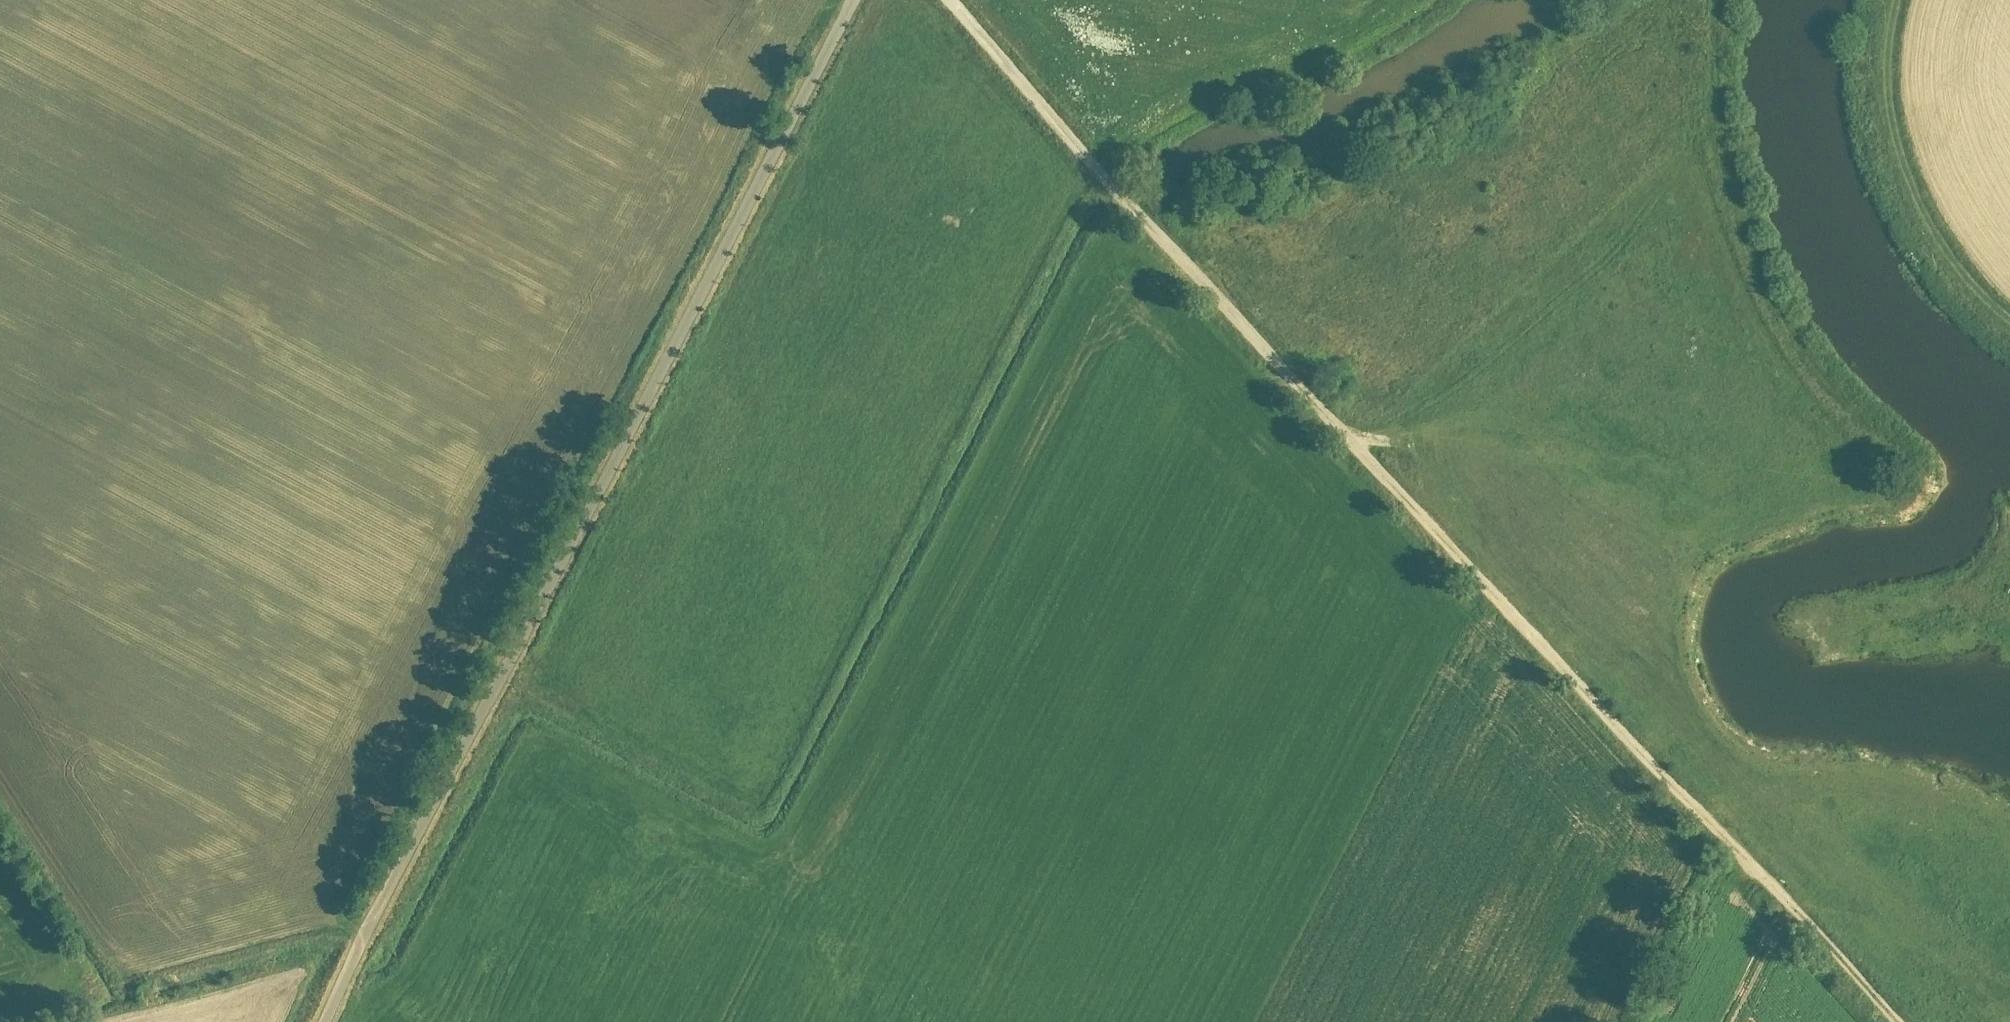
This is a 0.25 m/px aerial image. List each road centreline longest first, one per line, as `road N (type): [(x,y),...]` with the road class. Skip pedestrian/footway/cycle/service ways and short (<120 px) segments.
road 1 (track): [(955,0),(1141,222),(1899,1021)]
road 2 (residential): [(349,1021),(435,831),(872,0)]
road 3 (track): [(2009,528),(1833,411),(1772,308),(1716,181),(1713,76),(1722,0)]

